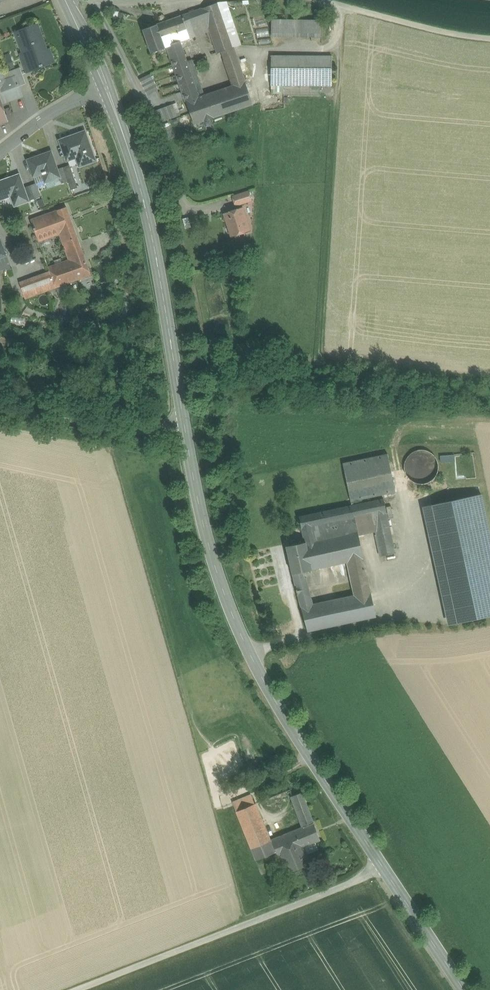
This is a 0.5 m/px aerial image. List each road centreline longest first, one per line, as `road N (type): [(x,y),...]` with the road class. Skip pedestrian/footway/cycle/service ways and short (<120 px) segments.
road 1 (secondary): [(183,437),(224,594),(248,650),(381,864)]
road 2 (secondary): [(106,87),(151,235),(183,437)]
road 3 (unclassified): [(381,864),(81,989)]
road 4 (residential): [(92,0),(184,202),(196,209),(227,205)]
road 5 (unclassified): [(183,437),(0,408)]
road 6 (track): [(319,0),(489,39)]
road 7 (secondary): [(381,864),(464,989)]
road 8 (residential): [(0,151),(55,109),(106,87)]

